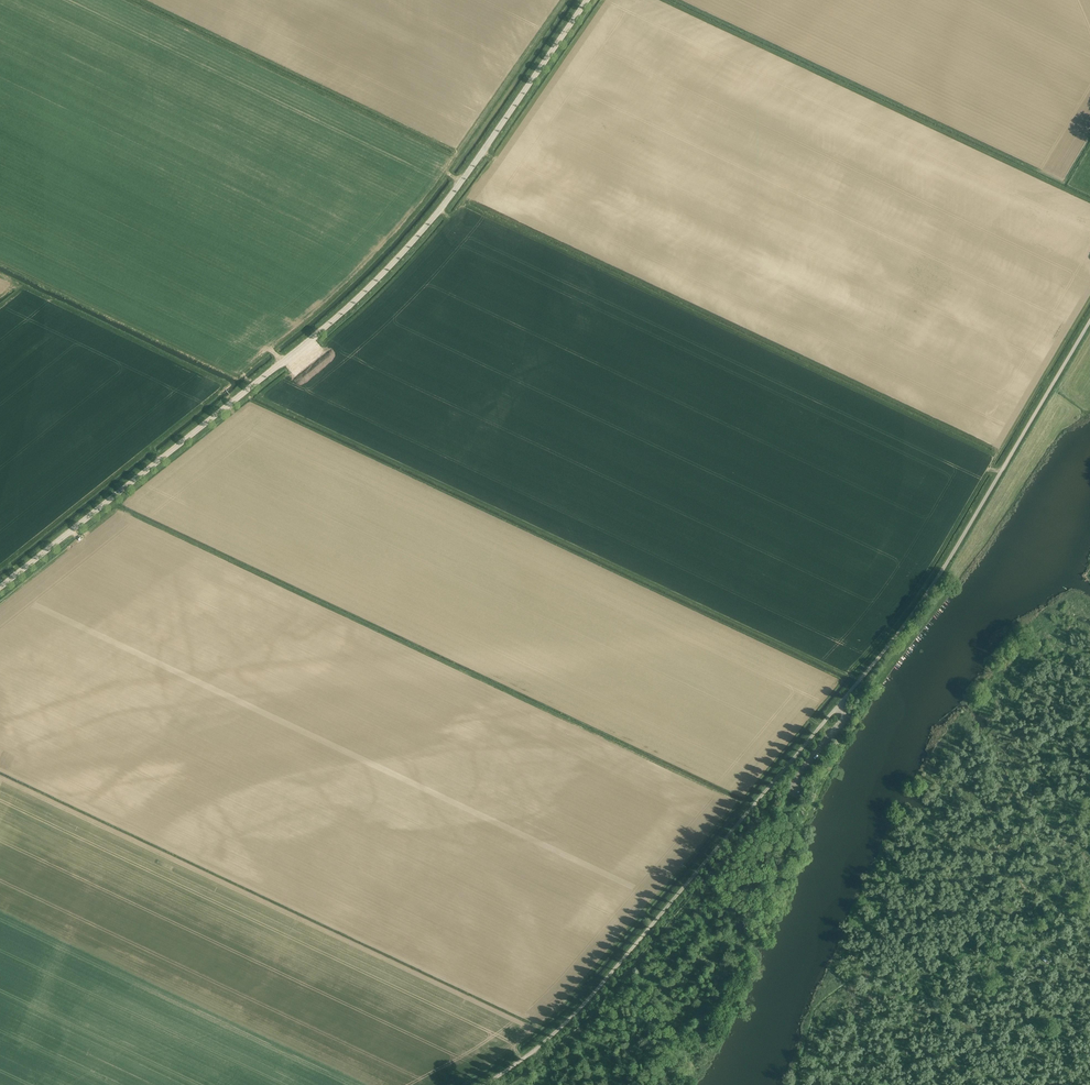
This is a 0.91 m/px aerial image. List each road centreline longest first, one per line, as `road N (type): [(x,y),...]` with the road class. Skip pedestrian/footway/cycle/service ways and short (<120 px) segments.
road 1 (unclassified): [(485,1084),(559,1029),(916,605),(1089,322)]
road 2 (unclassified): [(0,592),(400,263),(471,177),(591,0)]

